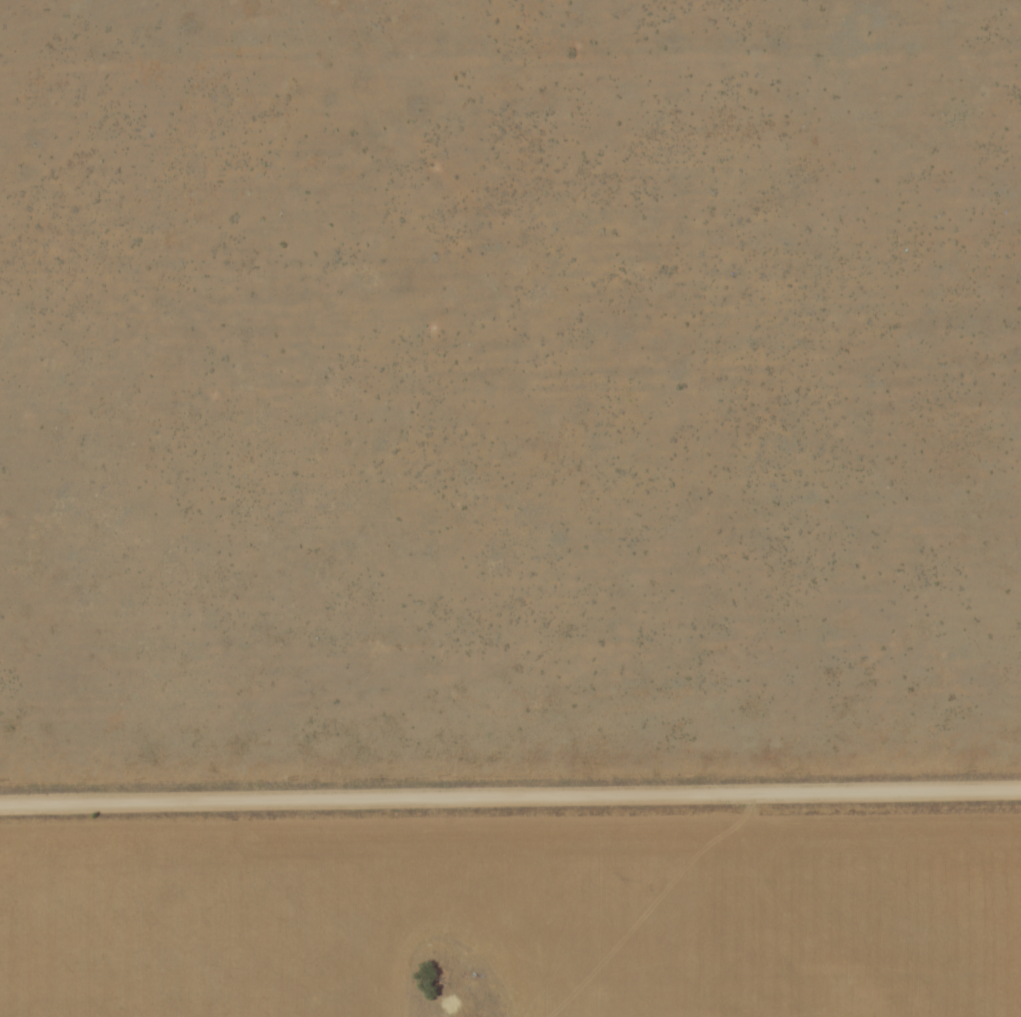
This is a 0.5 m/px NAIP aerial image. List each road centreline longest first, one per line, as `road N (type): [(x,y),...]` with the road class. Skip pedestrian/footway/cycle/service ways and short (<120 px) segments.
road 1 (residential): [(0,808),(1020,797)]

